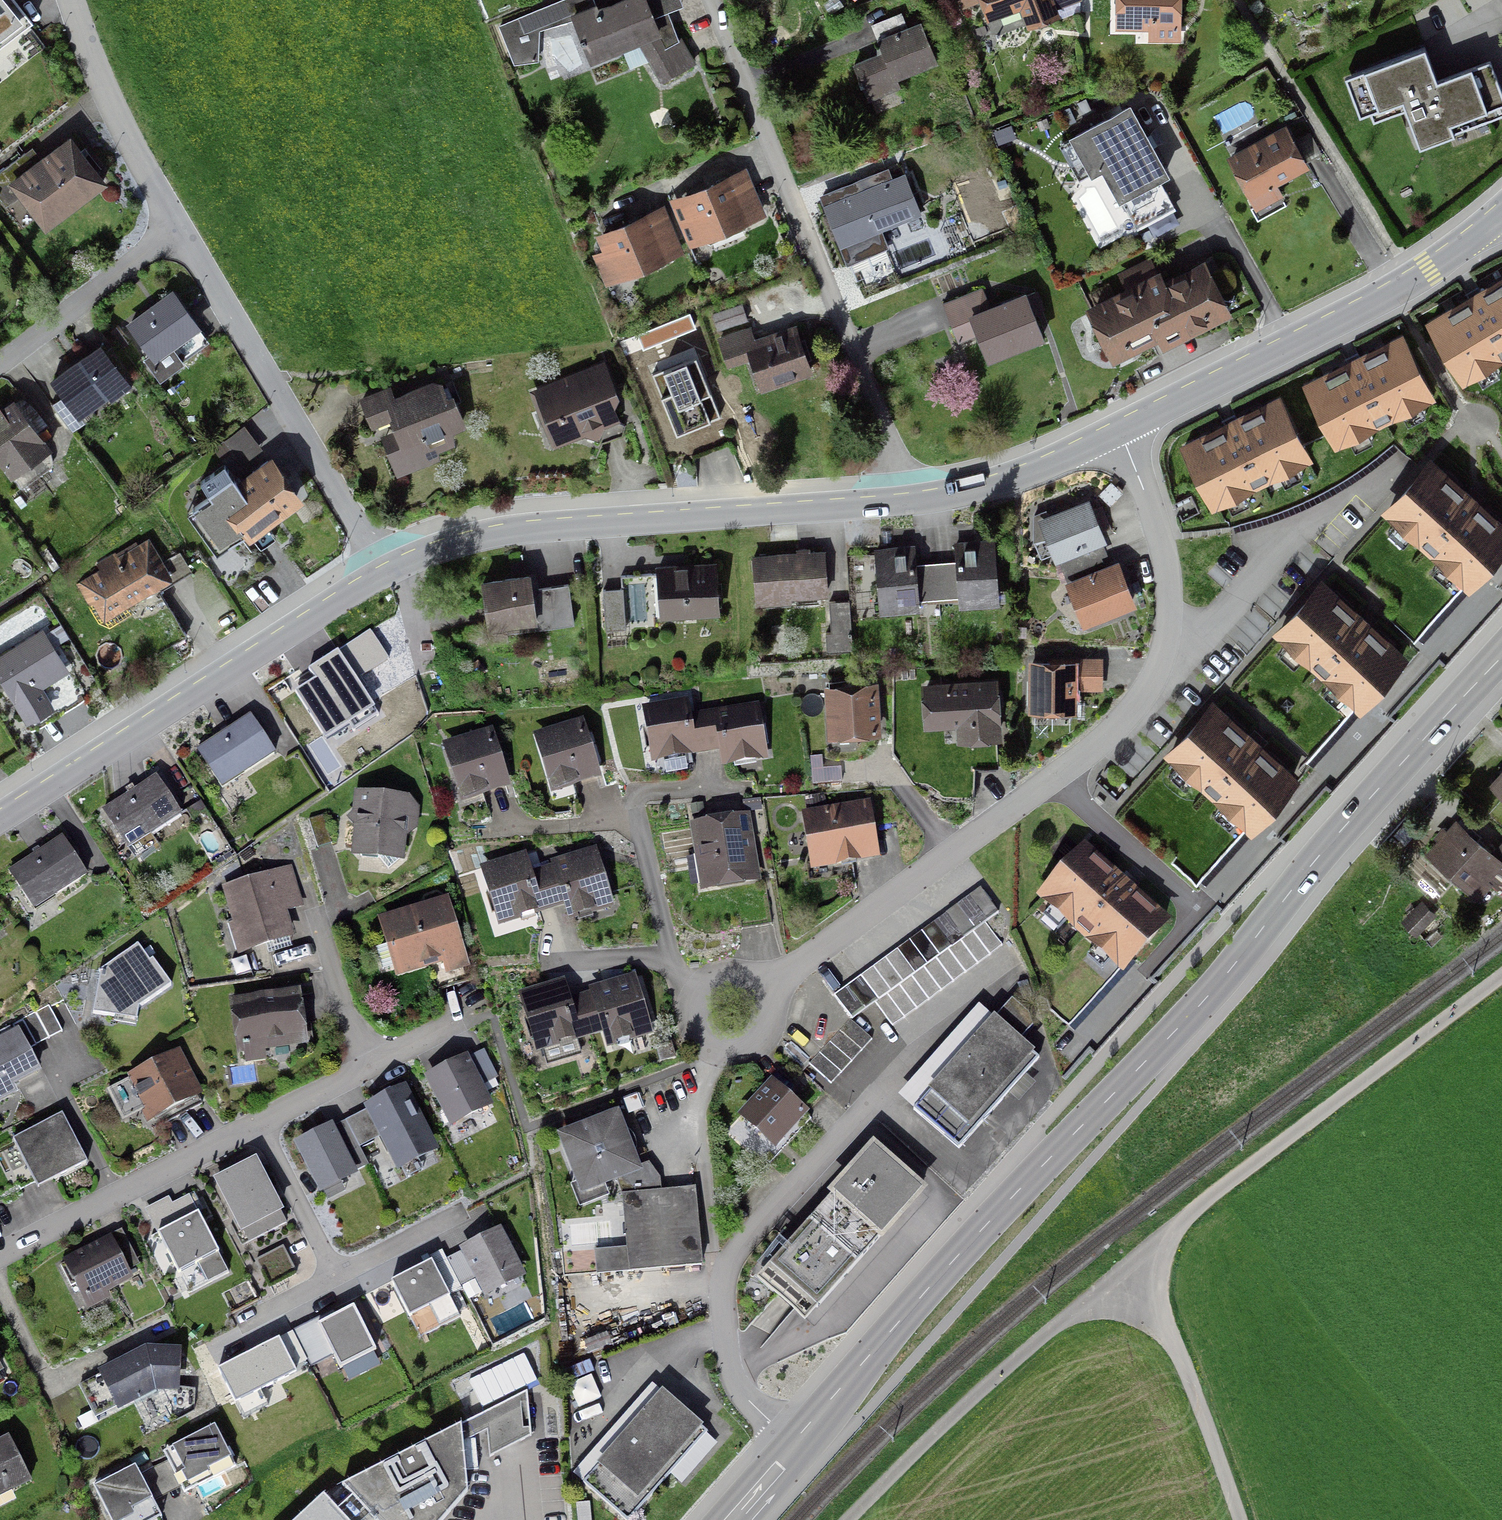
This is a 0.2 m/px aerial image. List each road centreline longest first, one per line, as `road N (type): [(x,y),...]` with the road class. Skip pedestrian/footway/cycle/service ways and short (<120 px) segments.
road 1 (primary): [(1501,654),(1334,838),(1195,1010),(957,1258),(797,1443)]
road 2 (track): [(847,1519),(1122,1270),(1501,976)]
road 3 (residential): [(1120,431),(1168,584),(1168,634),(1147,691),(1055,778),(764,993)]
road 4 (residential): [(905,502),(887,435),(711,0)]
road 5 (tertiary): [(905,502),(505,531),(428,550),(383,571)]
road 6 (tertiary): [(383,571),(0,816)]
road 7 (tertiary): [(1501,215),(1394,293),(1120,431)]
road 8 (residential): [(371,1067),(0,1256)]
road 9 (residential): [(383,571),(180,231)]
road 10 (residential): [(718,1265),(935,1037)]
road 11 (track): [(1122,1270),(1180,1357),(1241,1519)]
road 12 (residential): [(180,231),(106,96),(70,0)]
road 13 (tertiary): [(1120,431),(1013,478),(905,502)]
road 14 (residential): [(0,363),(180,231)]
road 15 (residential): [(764,993),(745,978),(709,984),(696,1005),(699,1029),(716,1047),(740,1050),(761,1038),(769,1004)]
road 16 (residential): [(797,1443),(733,1380),(718,1265)]
road 17 (residential): [(371,1067),(488,1005)]

